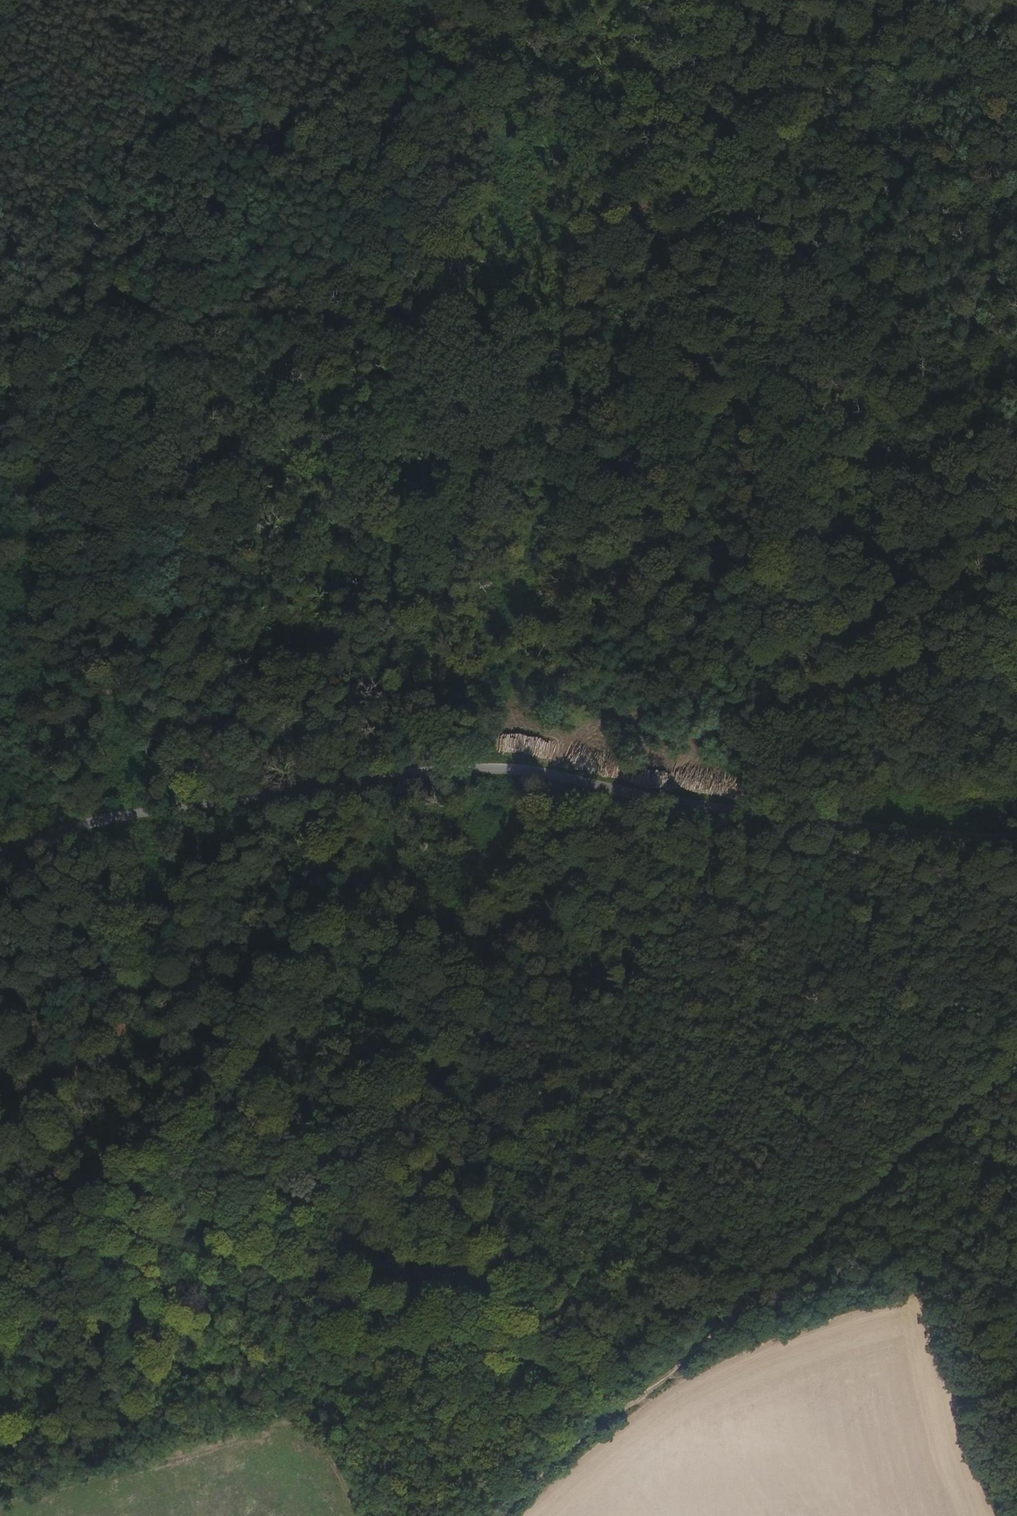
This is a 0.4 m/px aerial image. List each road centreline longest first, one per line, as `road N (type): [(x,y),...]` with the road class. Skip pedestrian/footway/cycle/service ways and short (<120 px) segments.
road 1 (unclassified): [(0,861),(118,816),(289,786),(530,762),(932,829),(1016,823)]
road 2 (track): [(505,1515),(1016,1087)]

